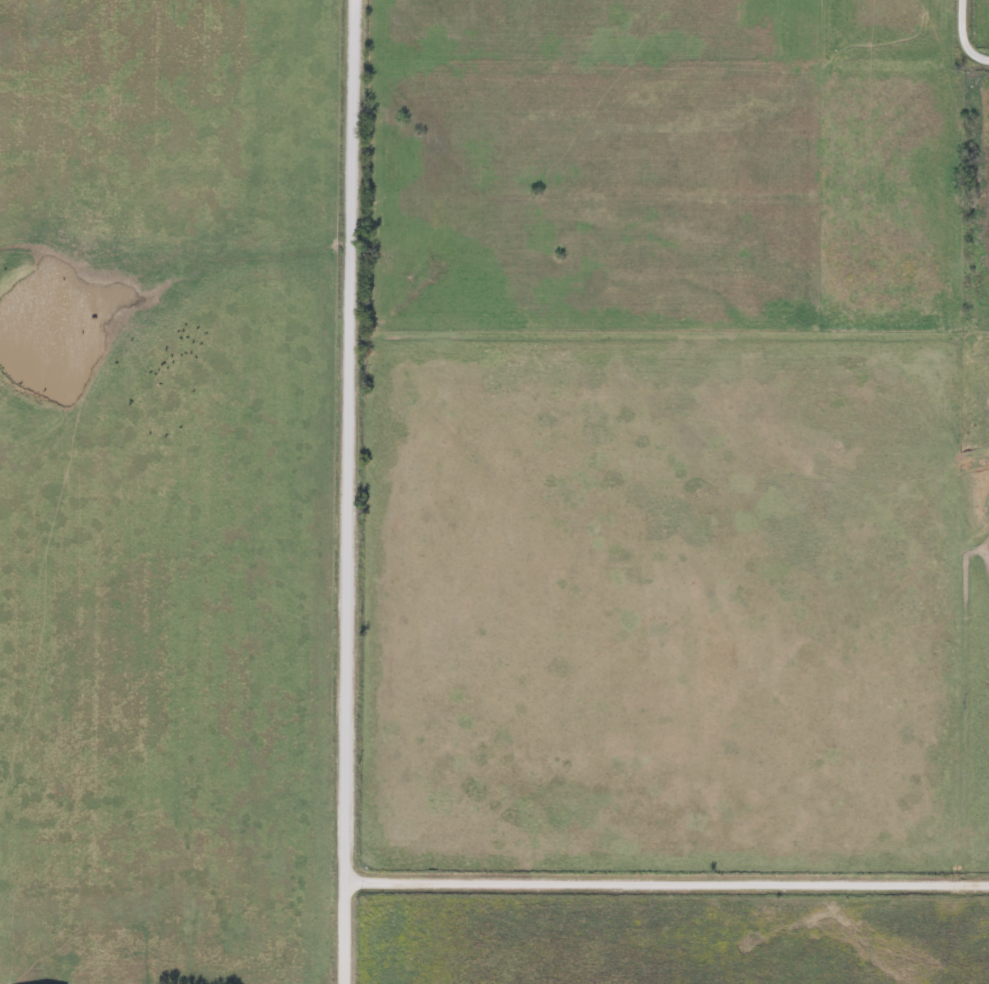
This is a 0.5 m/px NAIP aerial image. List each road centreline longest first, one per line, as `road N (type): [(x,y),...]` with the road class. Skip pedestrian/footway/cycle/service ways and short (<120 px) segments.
road 1 (residential): [(346,983),(351,0)]
road 2 (residential): [(988,882),(347,880)]

